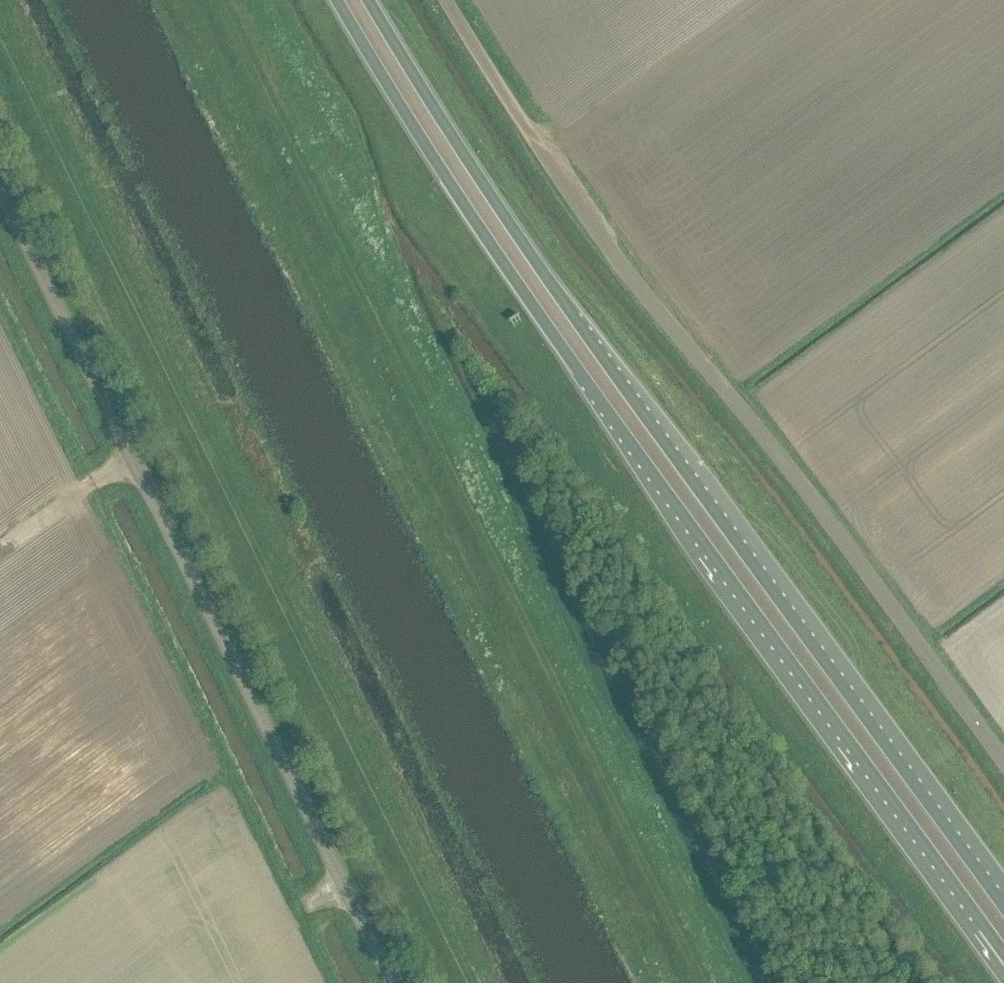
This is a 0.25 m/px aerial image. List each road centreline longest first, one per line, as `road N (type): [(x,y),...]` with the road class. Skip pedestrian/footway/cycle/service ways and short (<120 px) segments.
road 1 (trunk): [(335,0),(576,372),(977,924)]
road 2 (trunk): [(1003,907),(496,203),(366,0)]
road 3 (unclassified): [(1003,763),(752,419),(538,150),(447,0)]
road 4 (unclassified): [(393,982),(0,191)]

